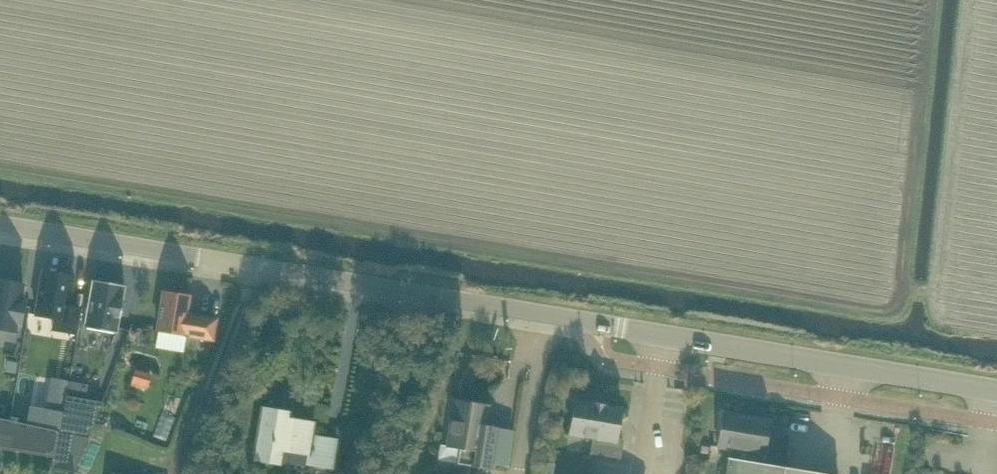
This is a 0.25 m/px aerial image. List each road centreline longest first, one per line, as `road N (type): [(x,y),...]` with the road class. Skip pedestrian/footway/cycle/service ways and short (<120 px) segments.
road 1 (unclassified): [(996,391),(0,223)]

